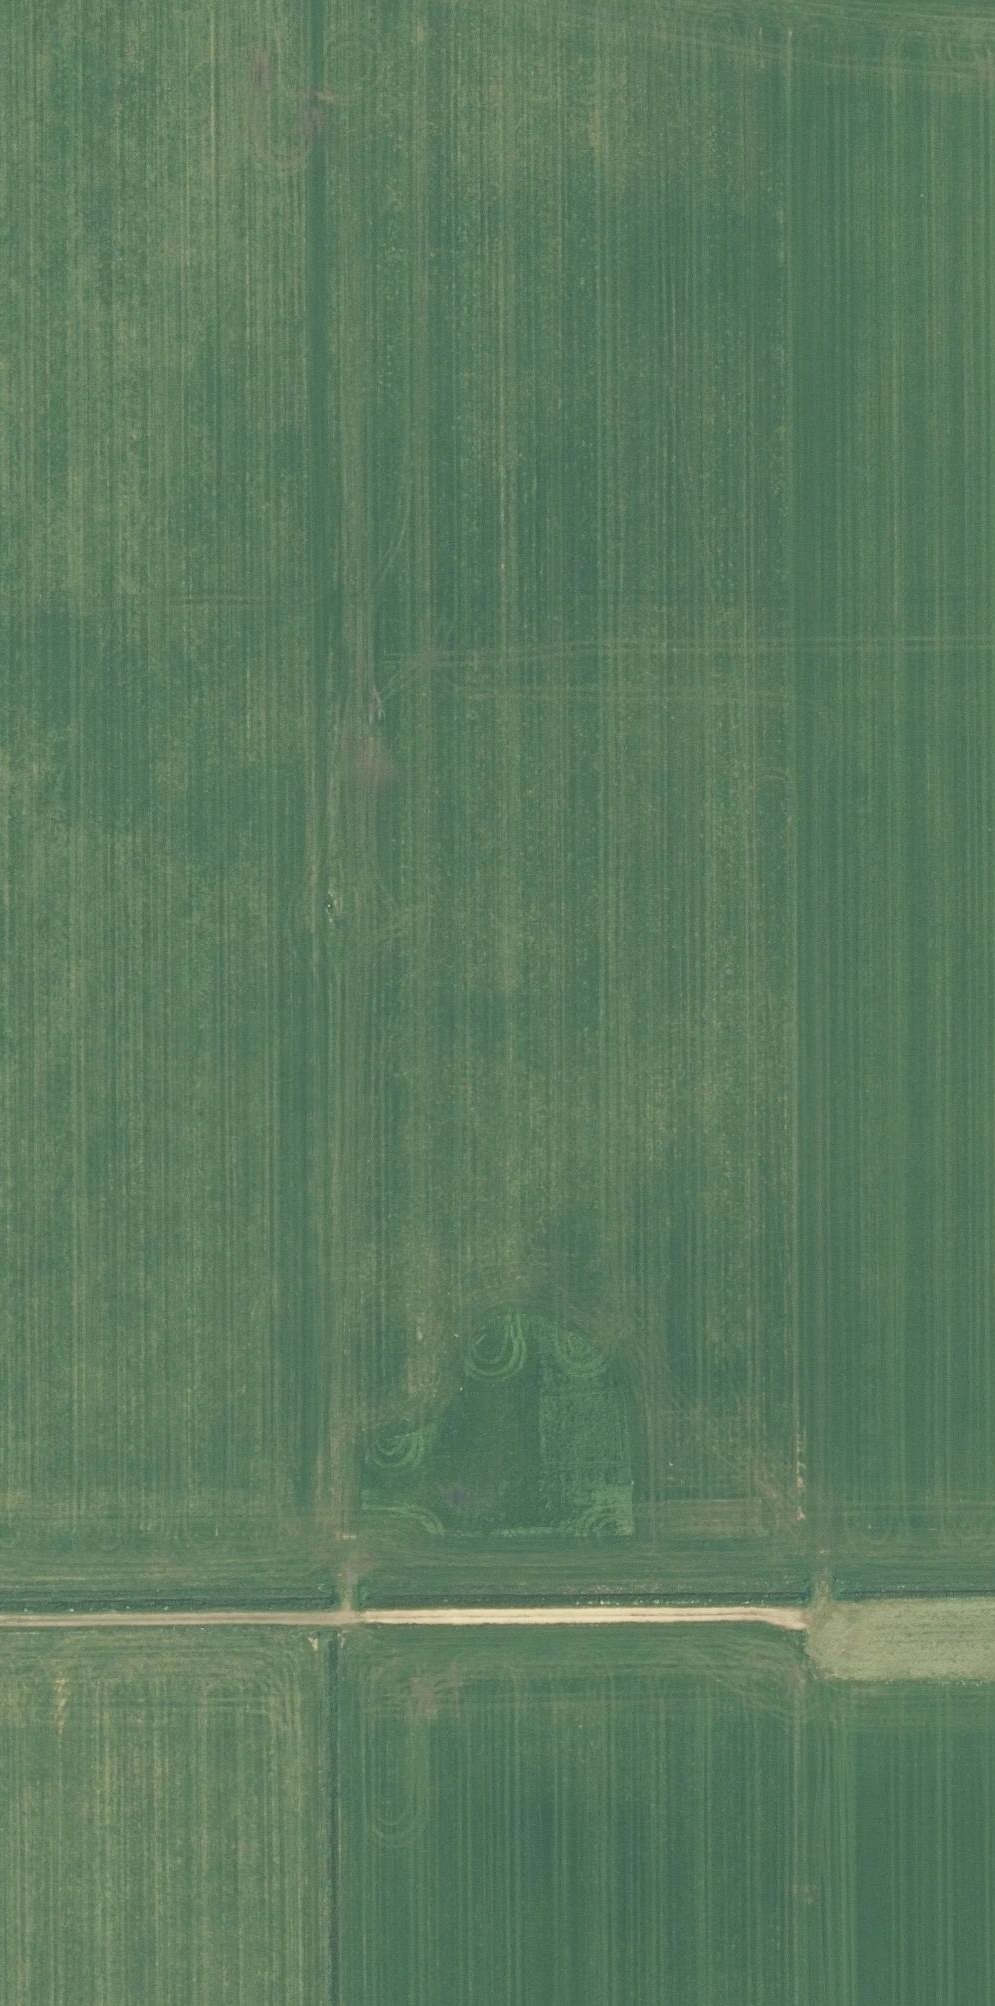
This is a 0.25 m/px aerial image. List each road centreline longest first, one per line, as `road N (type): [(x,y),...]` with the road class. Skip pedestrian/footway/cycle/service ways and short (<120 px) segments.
road 1 (track): [(0,1619),(338,1621)]

